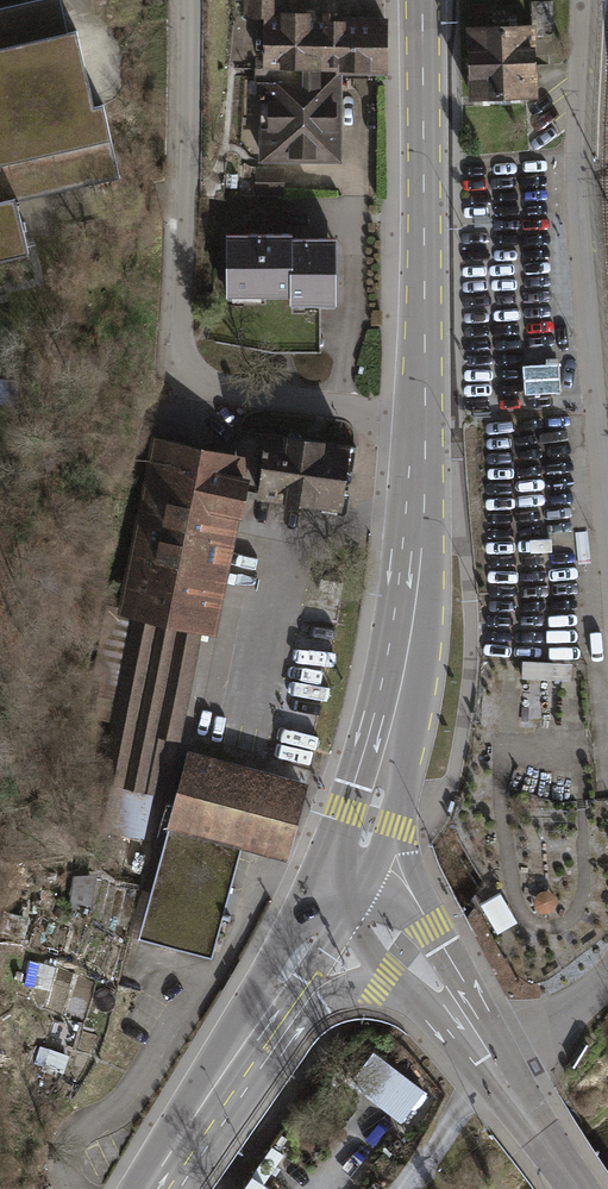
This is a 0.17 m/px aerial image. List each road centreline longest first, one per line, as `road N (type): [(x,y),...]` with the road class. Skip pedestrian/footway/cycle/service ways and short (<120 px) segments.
road 1 (residential): [(185,0),(179,362),(209,387),(422,418)]
road 2 (residential): [(586,0),(583,239),(607,528)]
road 3 (primary): [(341,886),(385,775),(405,679),(422,418)]
road 4 (primary): [(422,418),(422,0)]
road 5 (primary): [(155,1188),(341,886)]
road 6 (secondary): [(501,1069),(341,886)]
road 7 (unclassified): [(501,1069),(607,973)]
road 8 (secondary): [(501,1069),(580,1188)]

